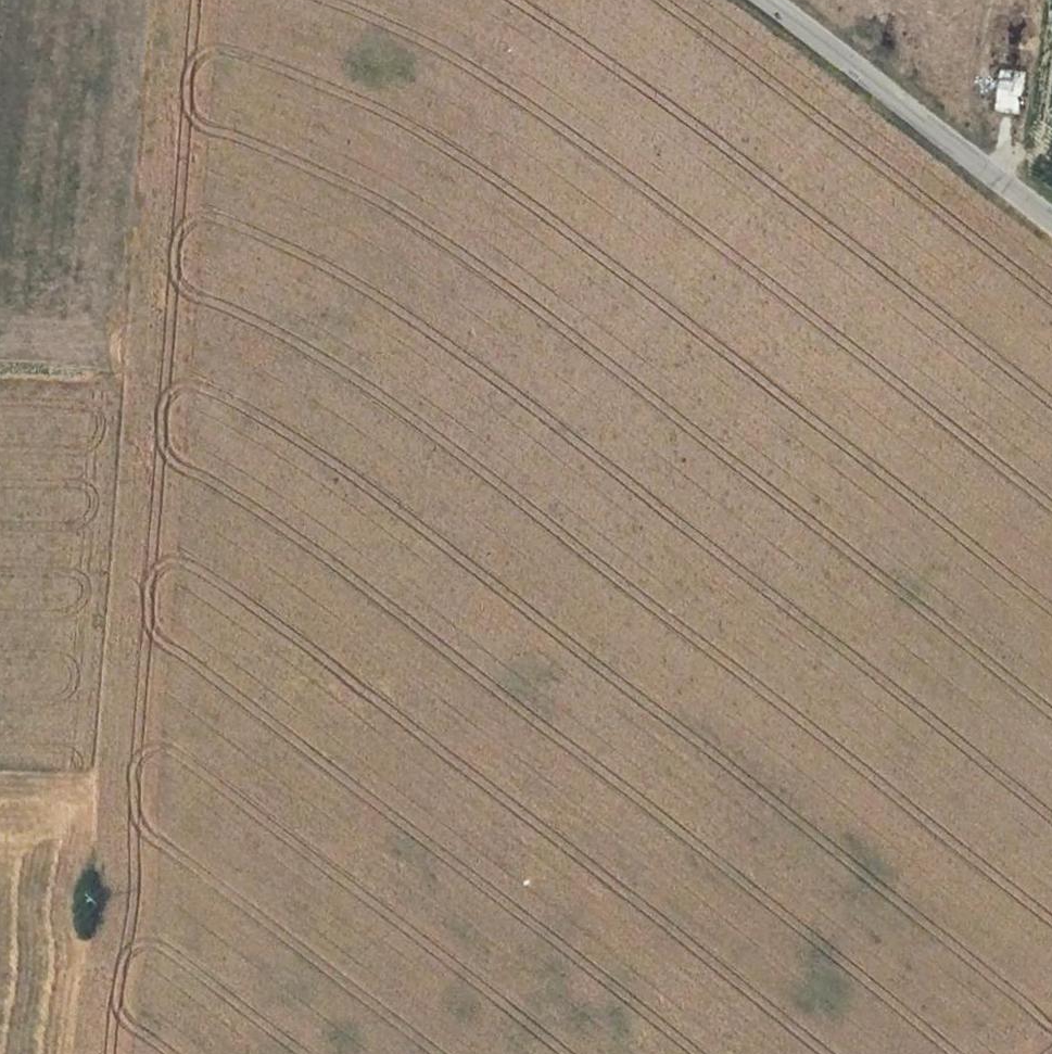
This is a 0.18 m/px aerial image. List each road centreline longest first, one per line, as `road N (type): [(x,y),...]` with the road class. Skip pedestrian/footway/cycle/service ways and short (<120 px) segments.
road 1 (unclassified): [(754,0),(1051,223)]

